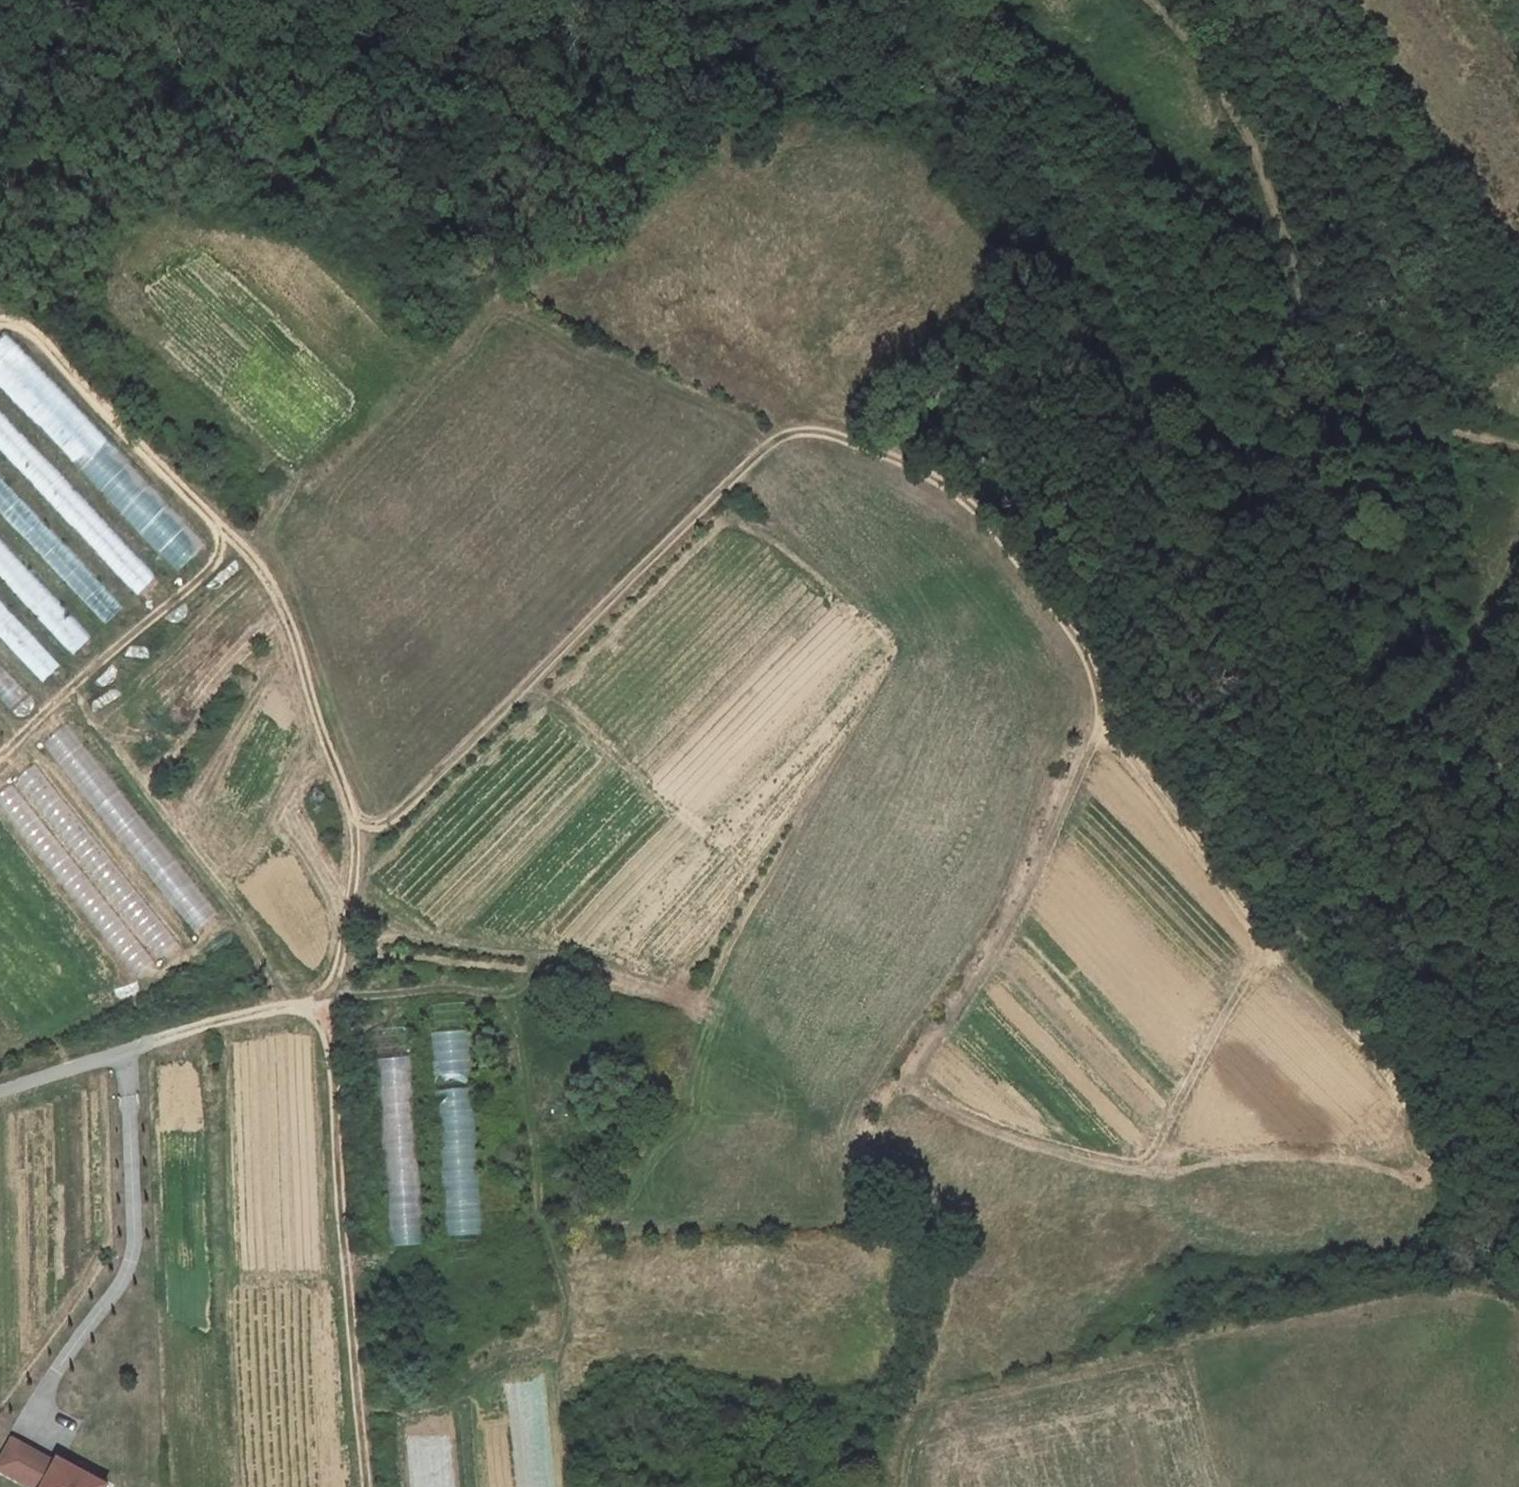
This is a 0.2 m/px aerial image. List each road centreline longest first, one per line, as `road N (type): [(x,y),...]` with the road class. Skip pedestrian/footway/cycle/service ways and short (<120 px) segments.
road 1 (residential): [(0,1101),(180,1044)]

